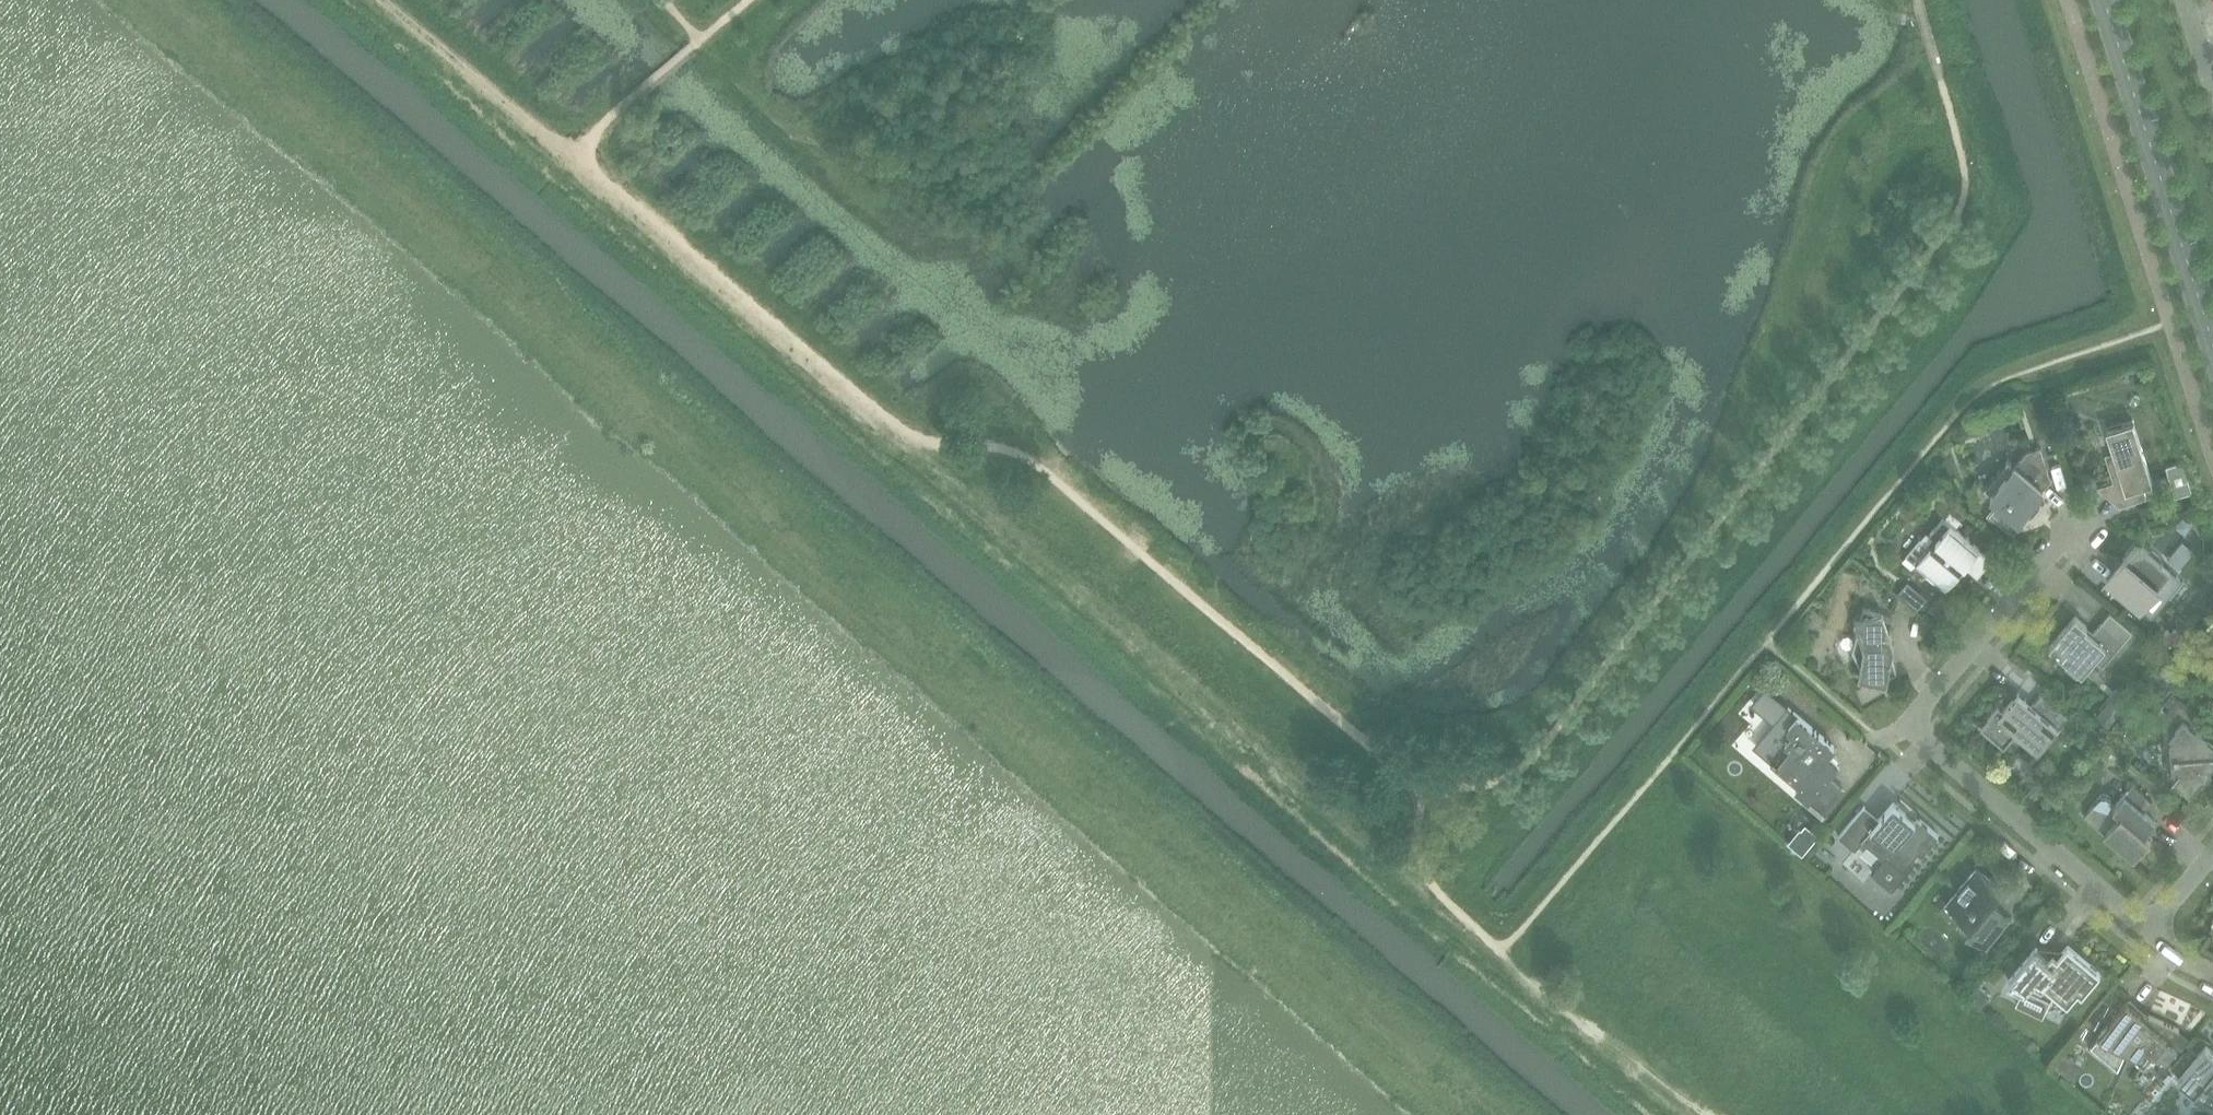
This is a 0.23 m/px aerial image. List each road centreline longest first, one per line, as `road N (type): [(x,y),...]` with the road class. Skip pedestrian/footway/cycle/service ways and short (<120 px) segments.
road 1 (residential): [(2153,930),(1926,742),(1917,722),(1923,702),(2080,523)]
road 2 (tertiary): [(2105,0),(2212,346)]

